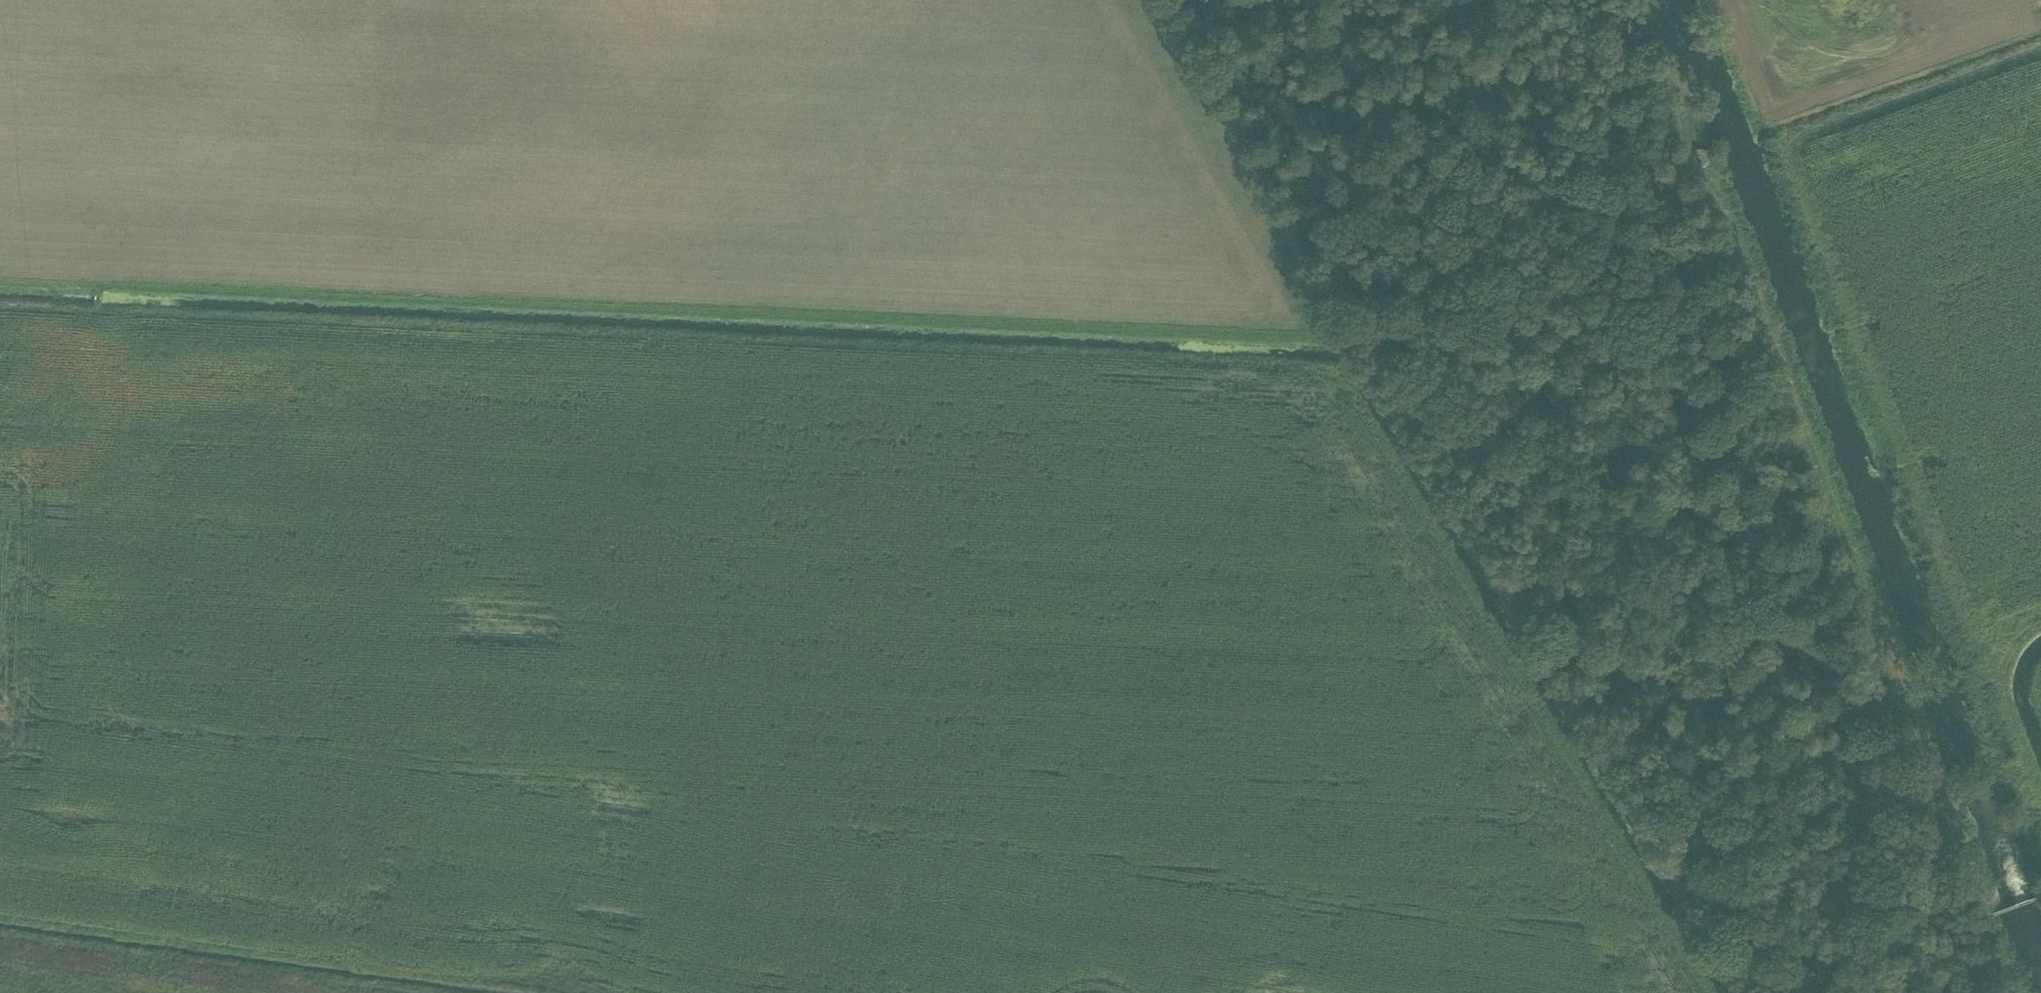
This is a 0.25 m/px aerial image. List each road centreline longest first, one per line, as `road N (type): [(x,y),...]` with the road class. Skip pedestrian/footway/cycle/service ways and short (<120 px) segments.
road 1 (track): [(2016,992),(1751,272),(1719,199),(1692,172),(1690,104),(1649,0)]
road 2 (track): [(1747,992),(1354,331)]
road 3 (track): [(1978,641),(2040,797)]

